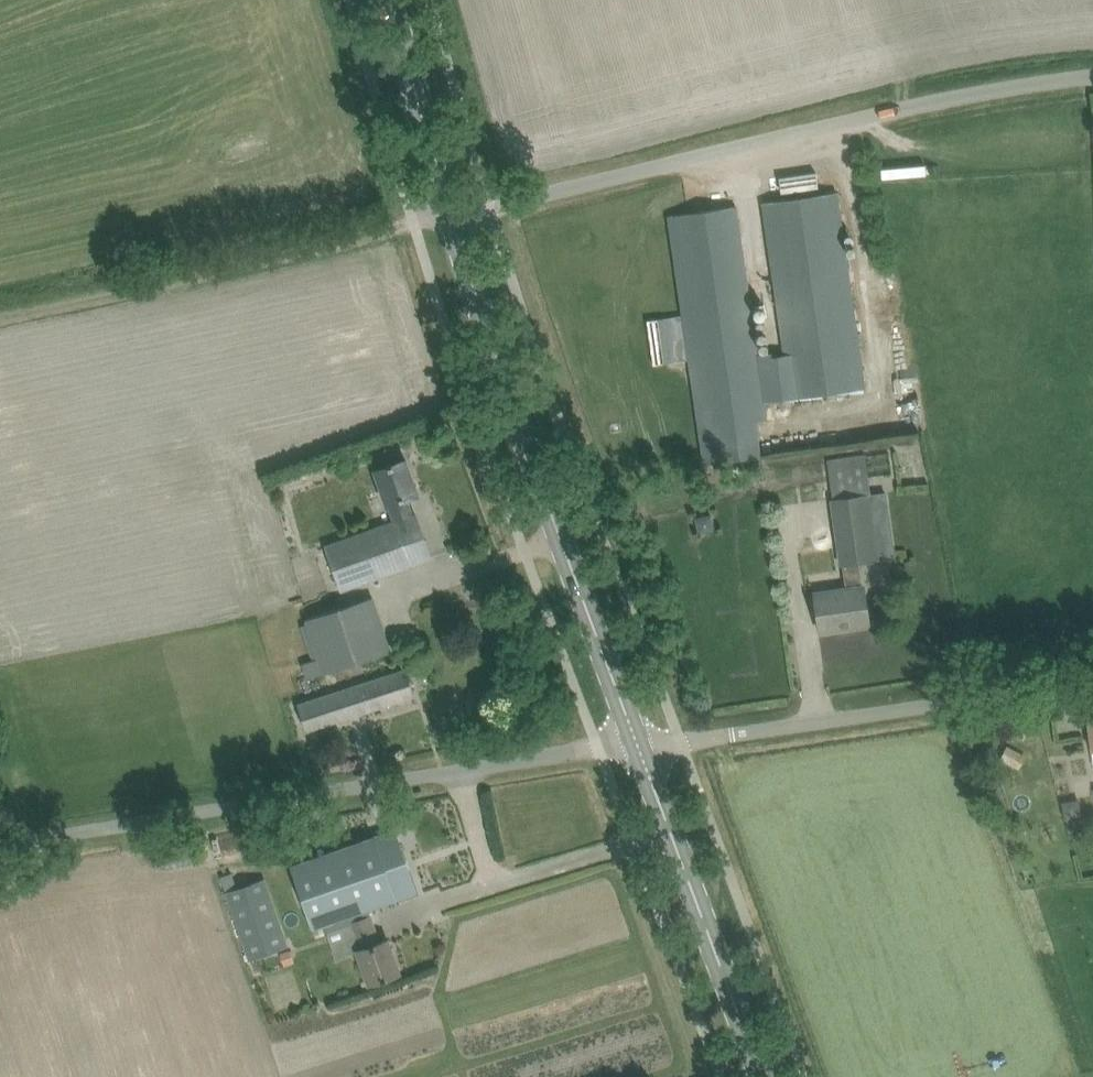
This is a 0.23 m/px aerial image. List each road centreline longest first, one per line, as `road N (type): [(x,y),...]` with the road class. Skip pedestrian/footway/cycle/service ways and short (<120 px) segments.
road 1 (unclassified): [(637,749),(0,849)]
road 2 (unclassified): [(1092,75),(876,114),(491,209)]
road 3 (secondary): [(637,749),(454,218)]
road 4 (unclassified): [(637,749),(1092,681)]
road 5 (track): [(0,319),(416,225)]
road 6 (secondary): [(760,1076),(637,749)]
road 7 (secondary): [(454,218),(392,0)]

